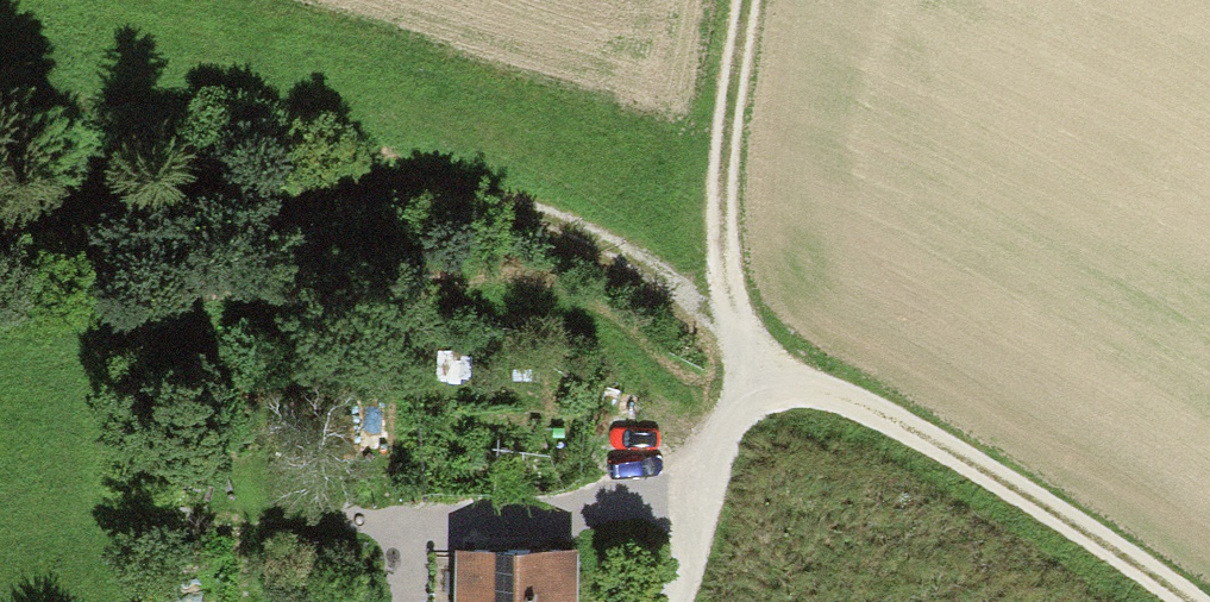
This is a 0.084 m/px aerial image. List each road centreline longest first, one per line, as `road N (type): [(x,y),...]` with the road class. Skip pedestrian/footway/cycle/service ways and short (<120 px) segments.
road 1 (track): [(713,329),(614,252),(425,197),(209,170),(46,196),(0,195)]
road 2 (track): [(736,364),(914,438),(1185,601)]
road 3 (track): [(400,521),(560,509),(722,410)]
road 4 (track): [(741,0),(713,206),(713,329)]
road 5 (track): [(736,364),(665,601)]

